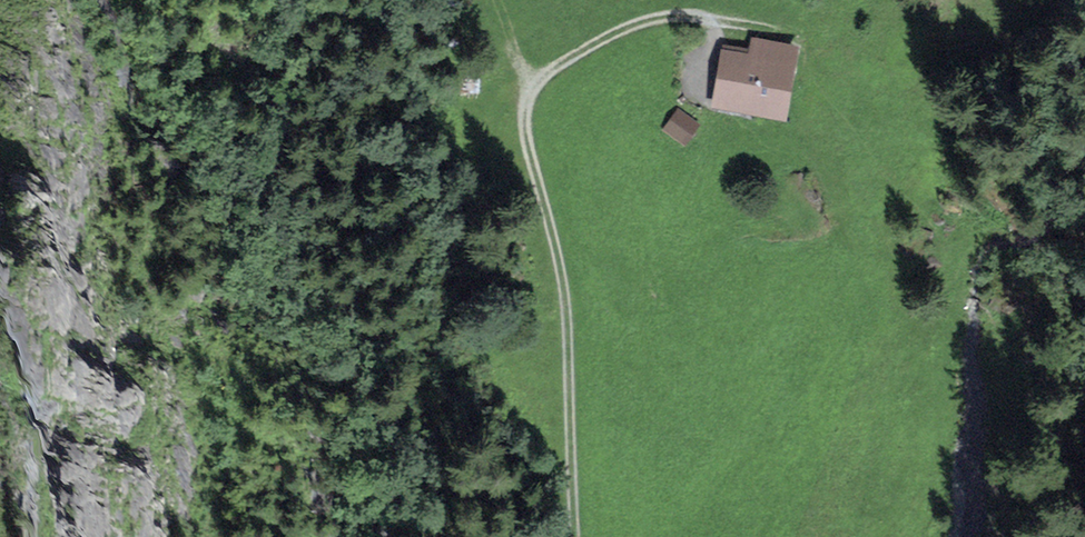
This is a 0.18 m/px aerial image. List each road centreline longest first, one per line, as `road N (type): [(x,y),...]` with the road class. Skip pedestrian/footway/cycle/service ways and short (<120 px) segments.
road 1 (track): [(543,76),(528,87),(519,115),(554,244),(567,333),(574,536)]
road 2 (track): [(489,0),(513,56),(543,76),(610,34),(673,13),(791,32)]

